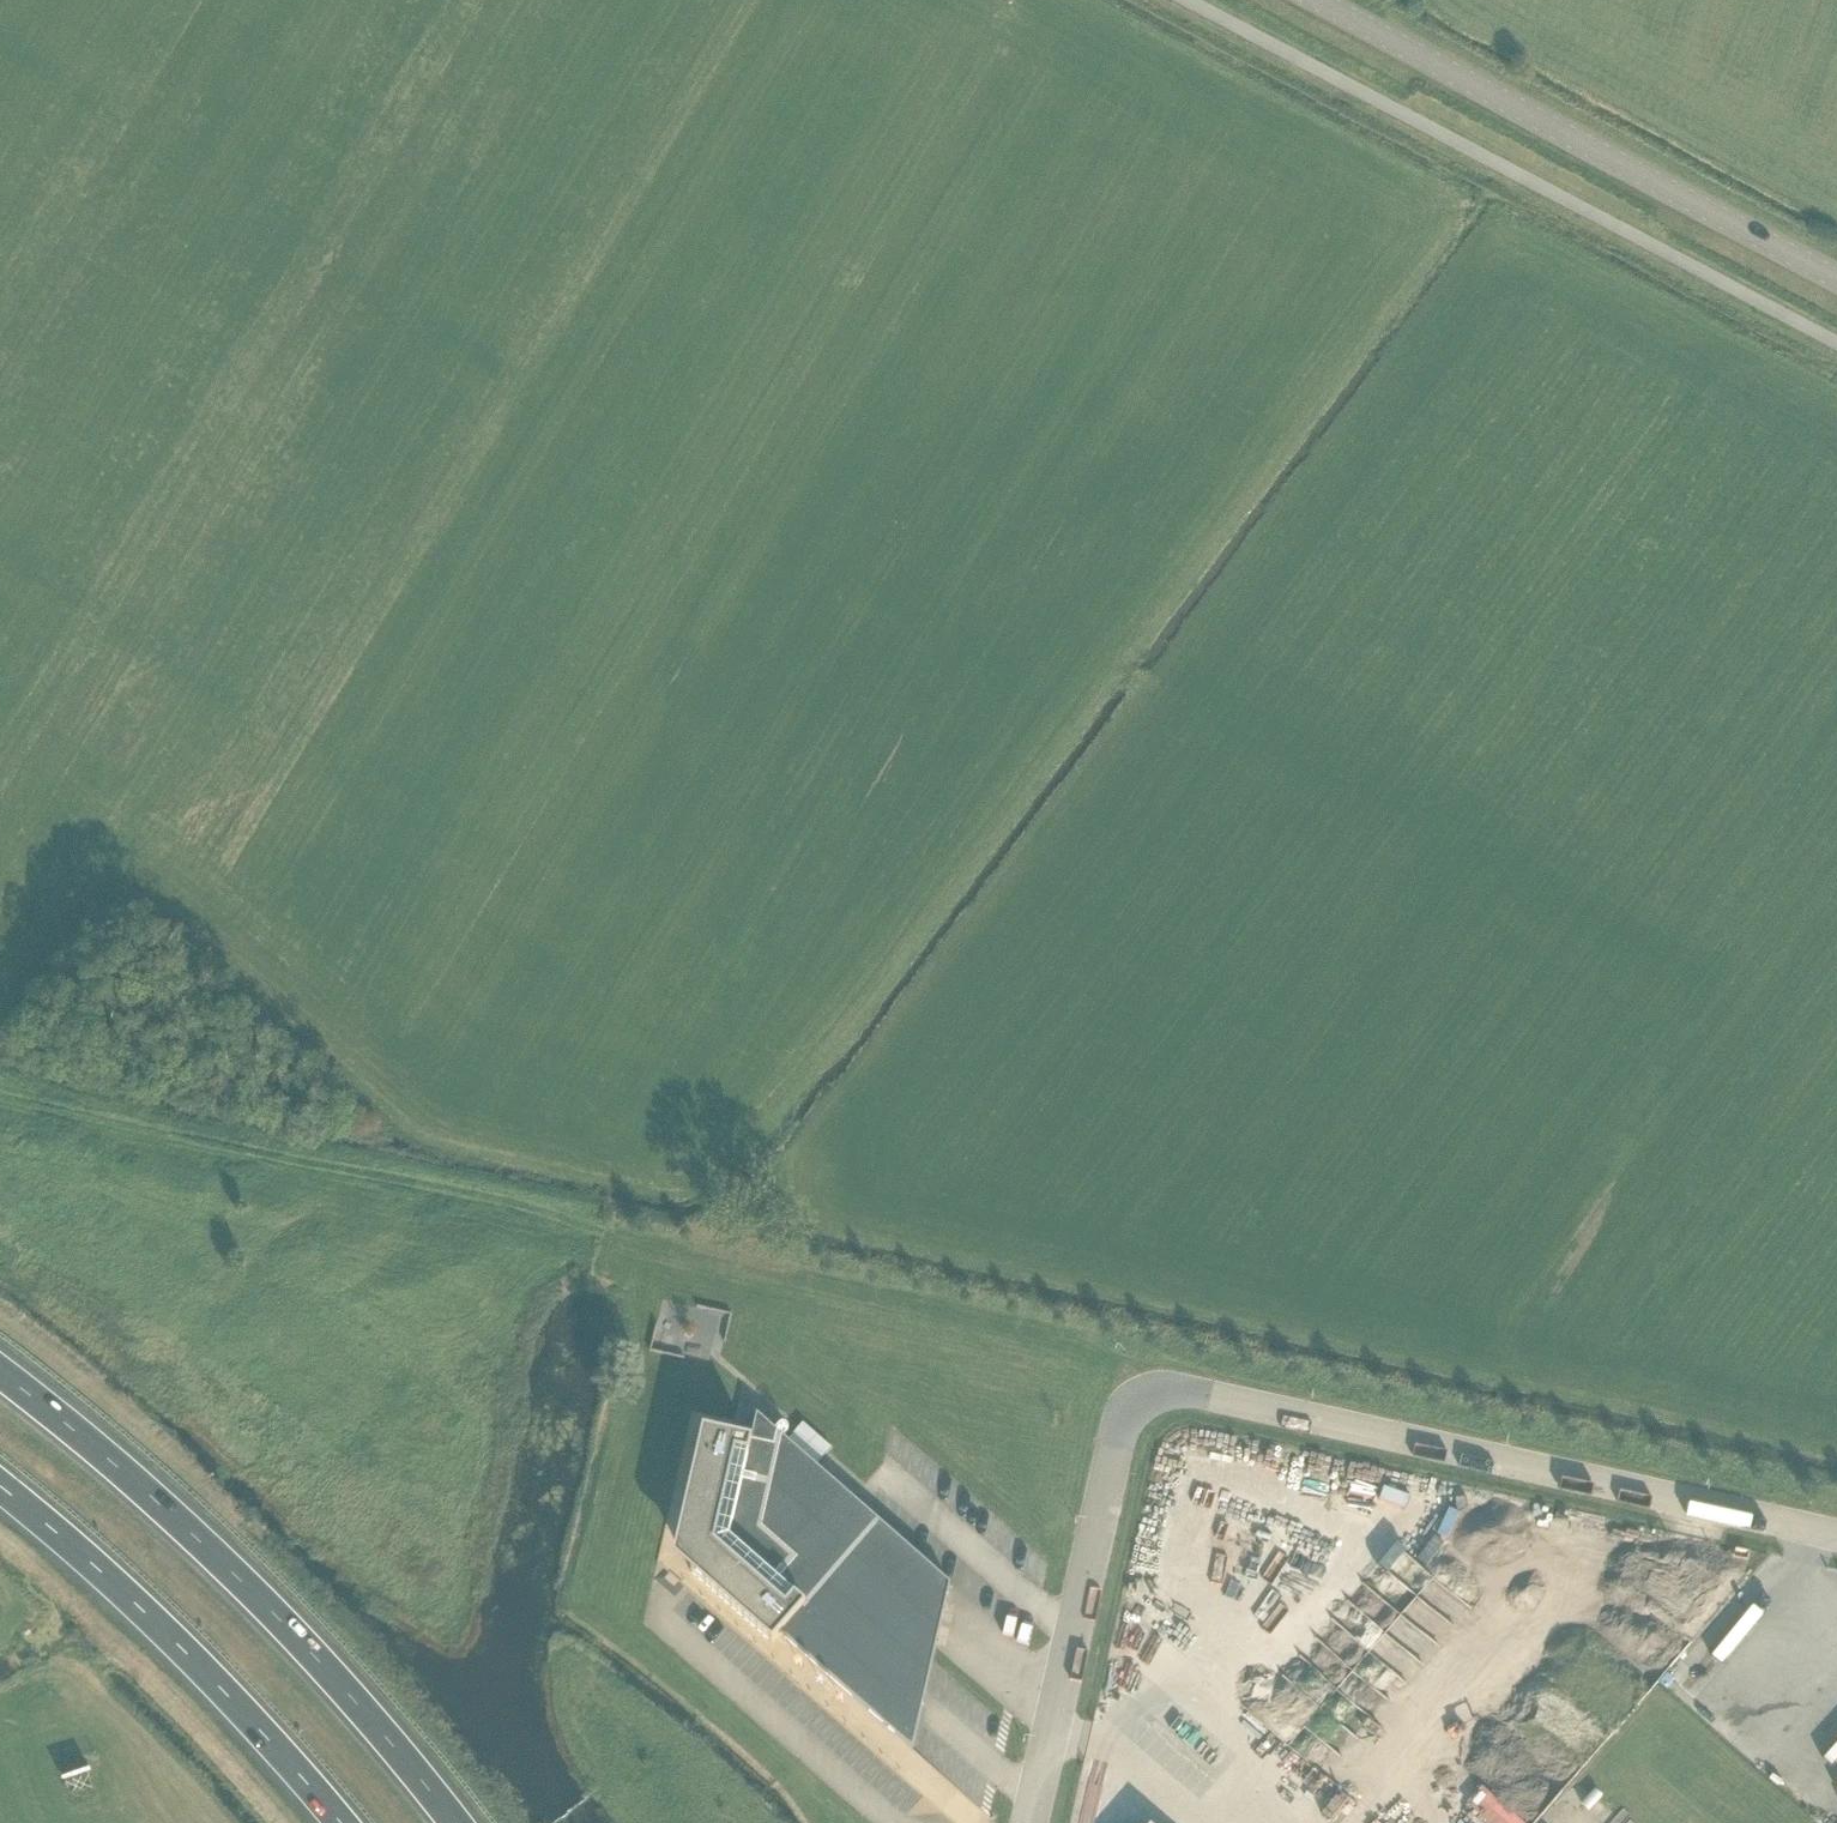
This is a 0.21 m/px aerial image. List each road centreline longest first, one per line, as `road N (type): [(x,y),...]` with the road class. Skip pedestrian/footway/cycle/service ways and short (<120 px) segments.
road 1 (unclassified): [(1140,1396),(1162,1387),(1836,1537)]
road 2 (trunk): [(462,1822),(303,1637),(168,1504),(0,1375)]
road 3 (tertiary): [(1836,278),(1318,0)]
road 4 (trunk): [(0,1489),(113,1583),(334,1822)]
road 5 (unclassified): [(1140,1396),(1125,1414),(1032,1822)]

